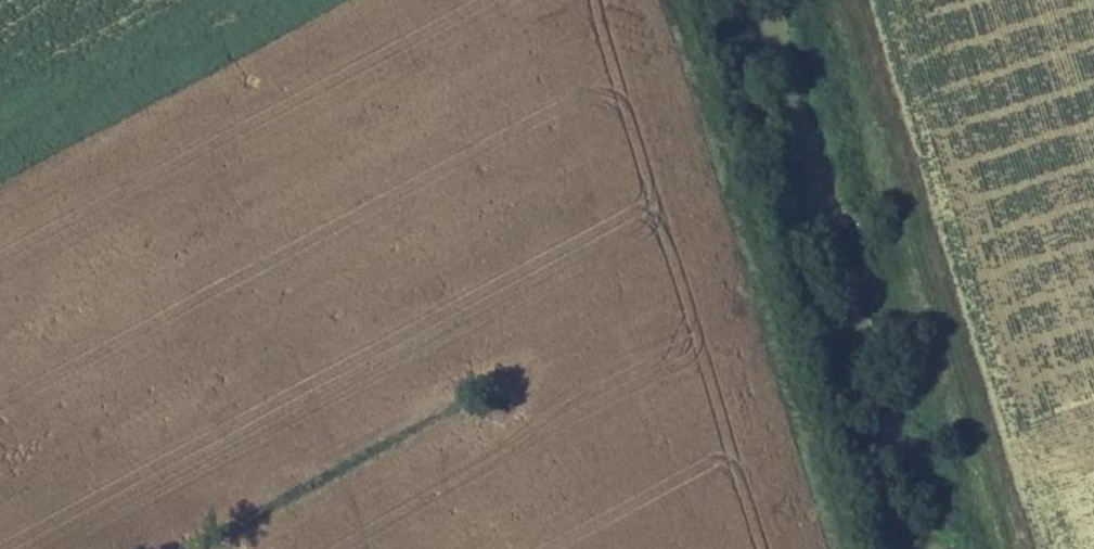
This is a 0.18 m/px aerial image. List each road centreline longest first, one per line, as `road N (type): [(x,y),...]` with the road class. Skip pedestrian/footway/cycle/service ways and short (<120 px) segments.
road 1 (track): [(1014,548),(847,0)]

